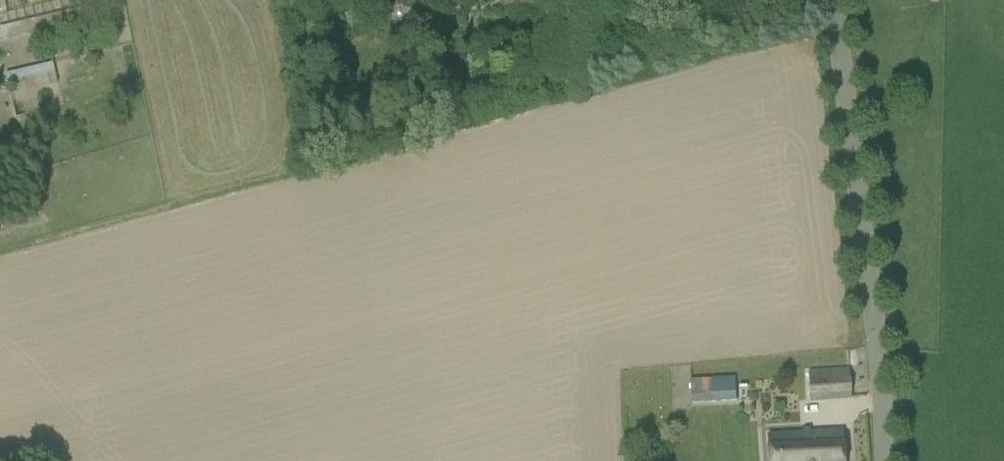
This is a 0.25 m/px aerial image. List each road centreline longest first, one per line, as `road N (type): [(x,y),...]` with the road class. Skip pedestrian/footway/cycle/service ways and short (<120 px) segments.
road 1 (unclassified): [(885,460),(837,0)]

